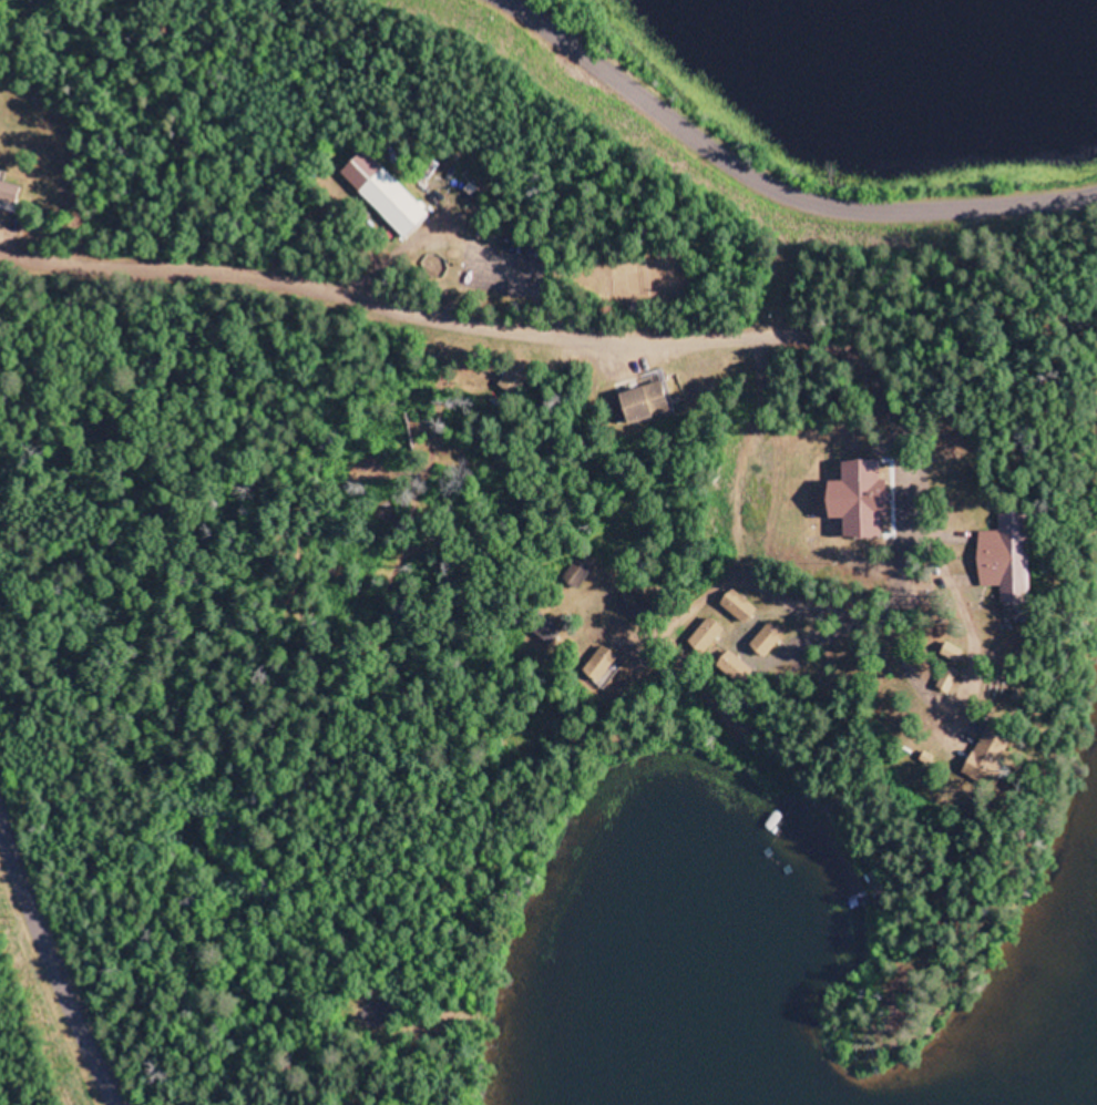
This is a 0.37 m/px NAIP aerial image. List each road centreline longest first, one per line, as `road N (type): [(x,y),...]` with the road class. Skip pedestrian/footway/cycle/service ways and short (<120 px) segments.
road 1 (residential): [(1096,211),(937,231),(728,176),(431,0)]
road 2 (residential): [(87,1104),(0,882)]

